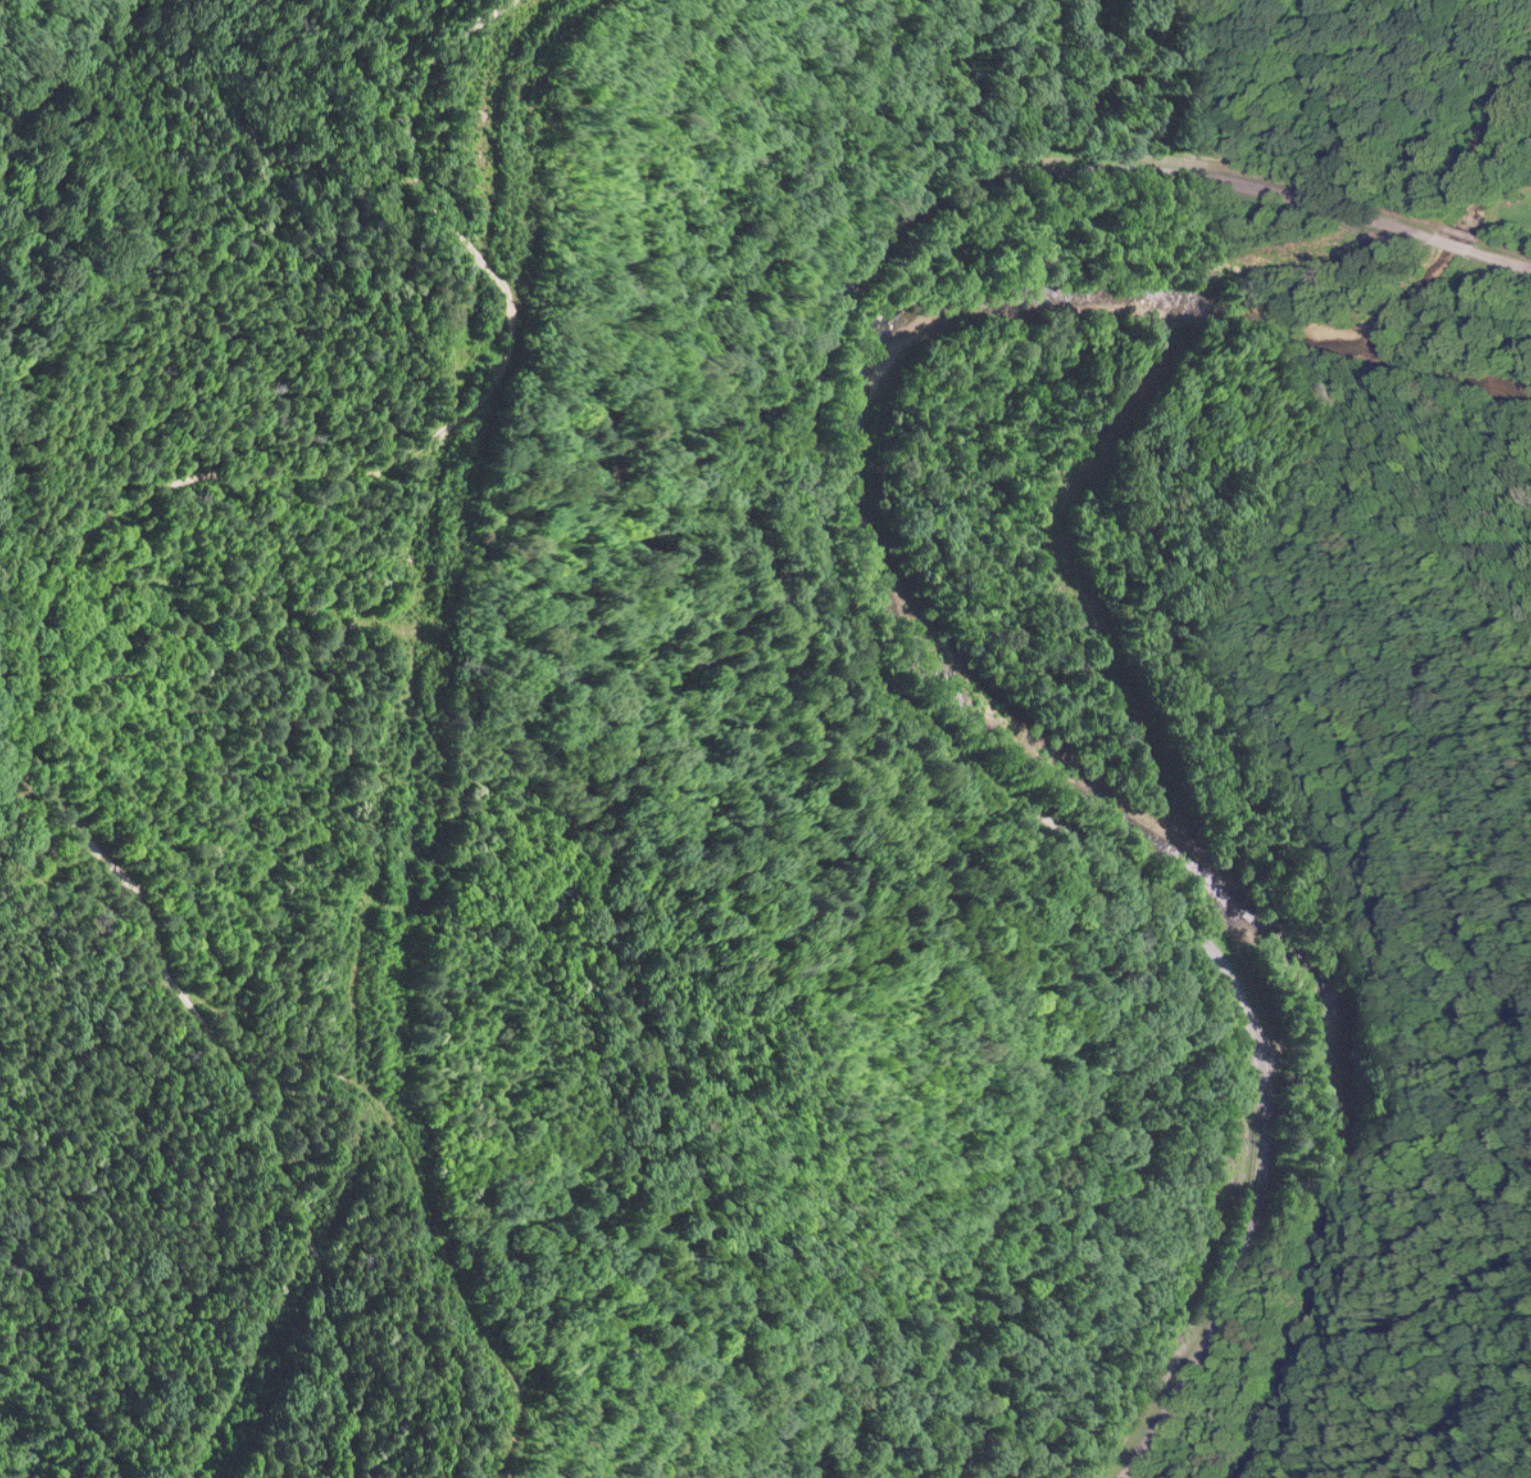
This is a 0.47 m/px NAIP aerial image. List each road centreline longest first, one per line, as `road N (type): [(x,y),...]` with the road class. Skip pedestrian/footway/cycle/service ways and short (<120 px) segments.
road 1 (residential): [(1135,1477),(1247,1331),(1301,1173),(1296,1015),(872,601),(834,531),(834,378),(856,323),(932,252),(1019,209),(1133,209),(1530,302)]

